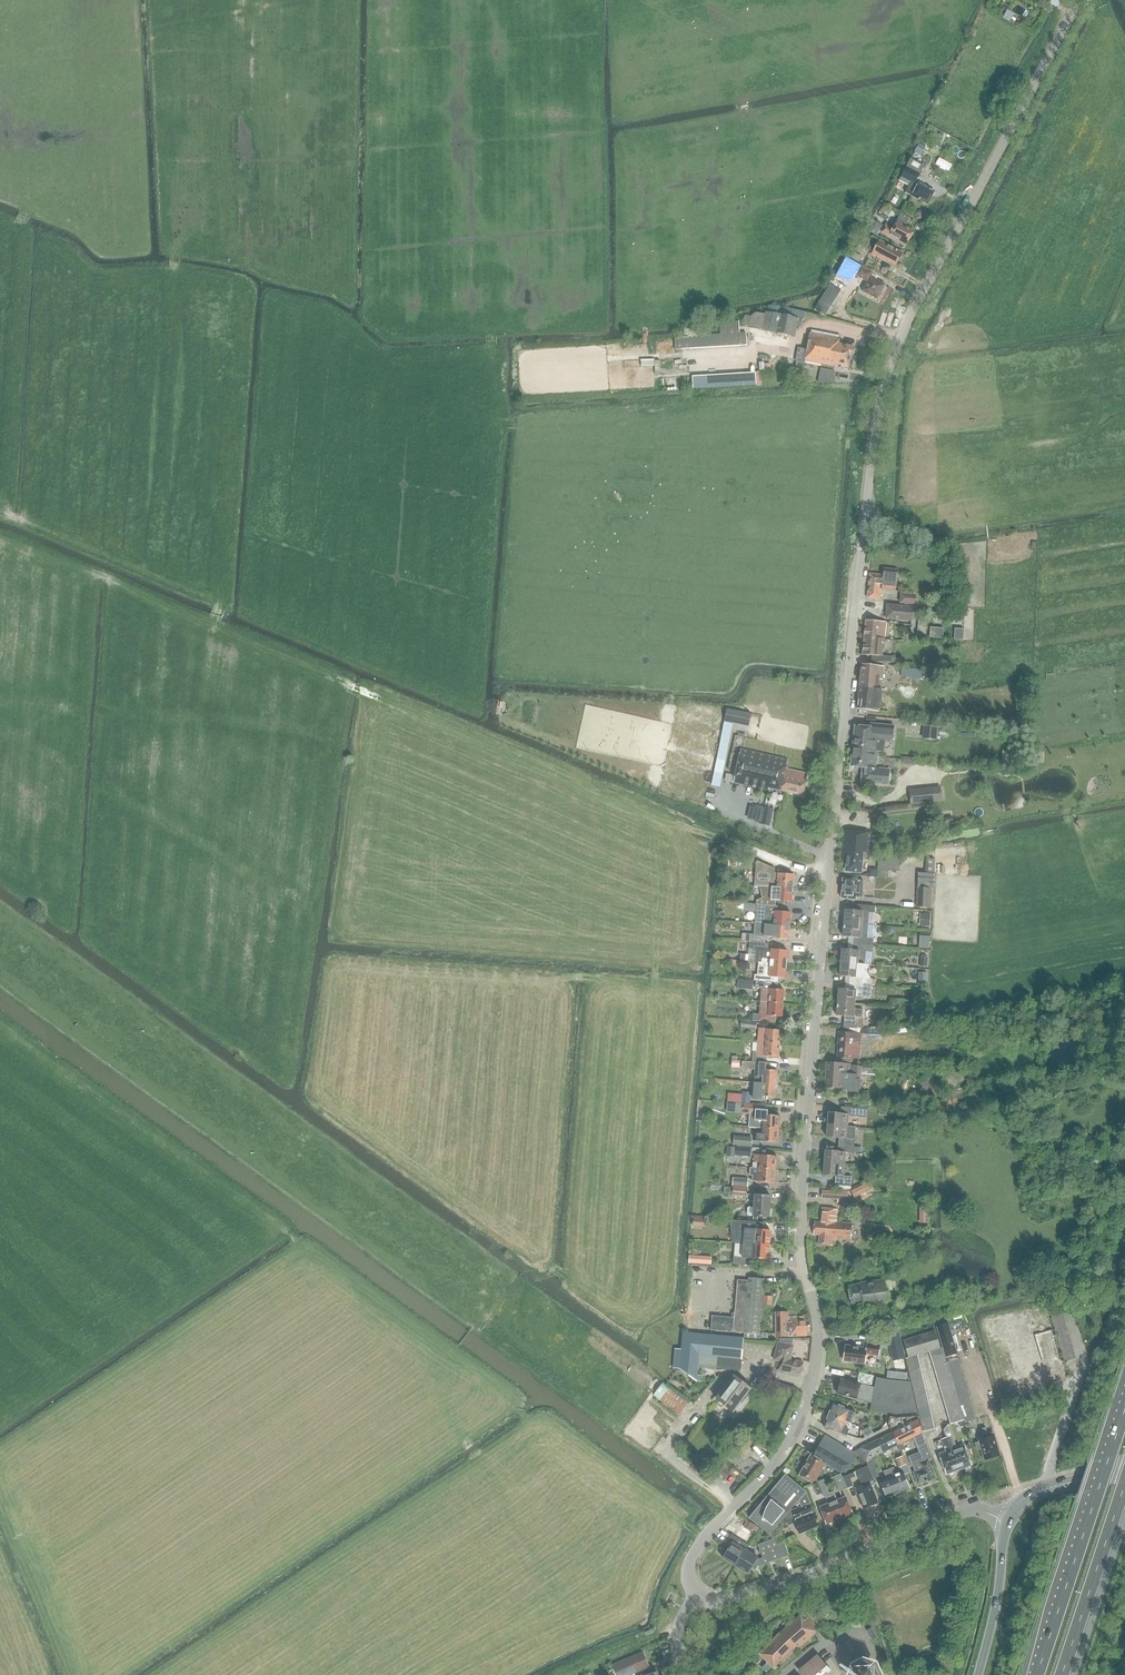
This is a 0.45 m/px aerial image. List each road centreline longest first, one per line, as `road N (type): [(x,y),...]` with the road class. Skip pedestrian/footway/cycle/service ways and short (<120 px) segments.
road 1 (unclassified): [(704,1538),(769,1471),(812,1383),(816,1320),(801,1231),(810,1074),(880,390),(913,310),(1076,0)]
road 2 (residential): [(693,1593),(729,1600),(964,1511),(1006,1523)]
road 3 (trunk): [(1124,1407),(1037,1674)]
road 4 (trunk): [(1062,1674),(1124,1481)]
road 5 (track): [(1065,1300),(1083,1359),(1052,1463),(1055,1485)]
road 6 (track): [(963,1323),(1023,1498)]
road 7 (trunk): [(1006,1523),(977,1674)]
road 8 (primary): [(1006,1523),(1035,1491),(1124,1466)]

